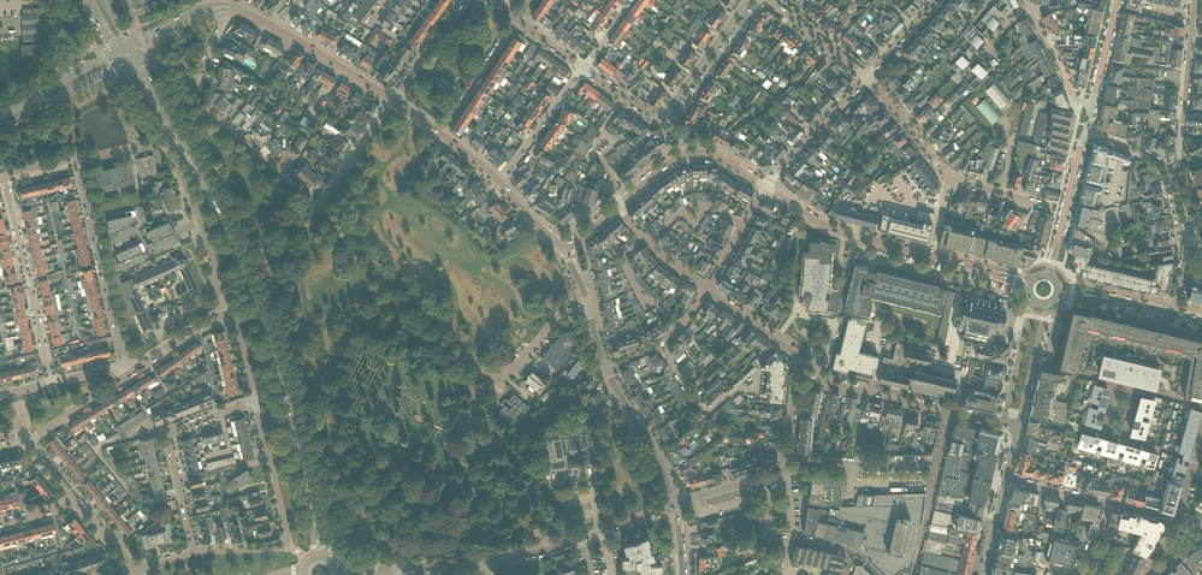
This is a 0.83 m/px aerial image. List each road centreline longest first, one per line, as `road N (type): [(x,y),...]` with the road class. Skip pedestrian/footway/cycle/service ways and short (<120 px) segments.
road 1 (residential): [(397,569),(551,549),(674,505)]
road 2 (tertiary): [(312,509),(278,366),(234,248)]
road 3 (residential): [(193,553),(288,544),(255,399)]
road 4 (residential): [(674,505),(785,471),(796,355)]
road 5 (residential): [(193,553),(167,434),(255,399)]
road 6 (tertiary): [(234,248),(134,57)]
road 7 (tertiary): [(122,64),(234,248)]
road 8 (residential): [(124,364),(77,159)]
road 9 (residential): [(6,176),(52,381)]
road 10 (residential): [(950,417),(826,385),(818,368),(796,355)]
road 11 (residential): [(1193,0),(1177,164)]
road 12 (unclassified): [(468,355),(494,379),(508,379),(560,316),(588,306)]
road 13 (residential): [(674,505),(606,368)]
road 14 (residential): [(229,312),(178,169)]
road 15 (residential): [(324,205),(206,110)]
road 16 (residential): [(765,185),(868,77)]
road 17 (residential): [(1049,276),(1086,134)]
road 18 (residential): [(1167,173),(1185,257),(1171,314)]
road 19 (residential): [(499,183),(583,68)]
road 20 (residential): [(668,114),(751,0)]
road 21 (residential): [(441,133),(520,17)]
road 22 (tertiary): [(394,99),(276,27)]
road 23 (tertiary): [(0,120),(122,64)]
road 24 (residential): [(606,368),(661,342),(708,289)]
road 25 (residential): [(1032,298),(1003,423)]
road 26 (residential): [(868,77),(766,0)]
road 27 (residential): [(949,175),(868,77)]
road 28 (residential): [(324,205),(394,99)]
road 29 (residential): [(1018,426),(1048,303)]
road 30 (residential): [(708,289),(645,240),(617,207)]
road 31 (residential): [(394,99),(465,0)]
road 32 (residential): [(27,437),(128,371)]

